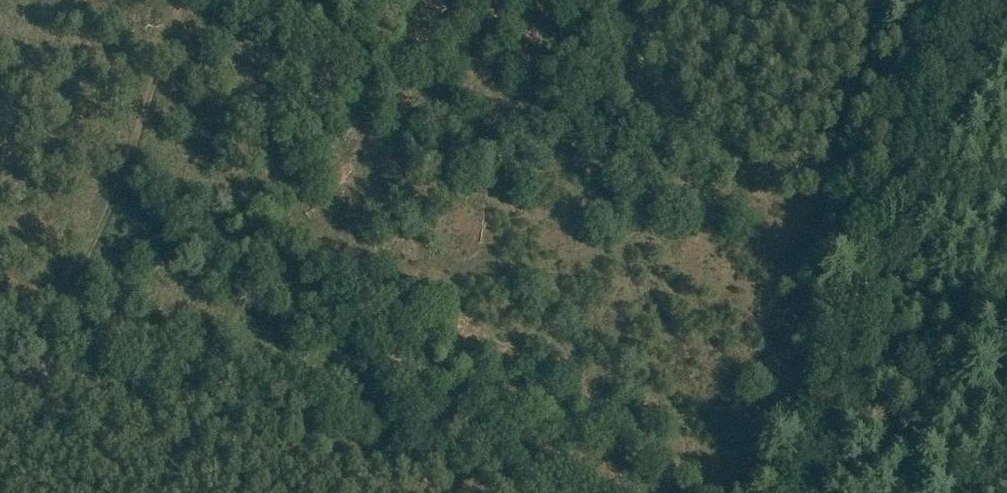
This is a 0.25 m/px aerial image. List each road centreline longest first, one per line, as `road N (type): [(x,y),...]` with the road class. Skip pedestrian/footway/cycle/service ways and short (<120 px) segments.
road 1 (track): [(947,0),(807,492)]

